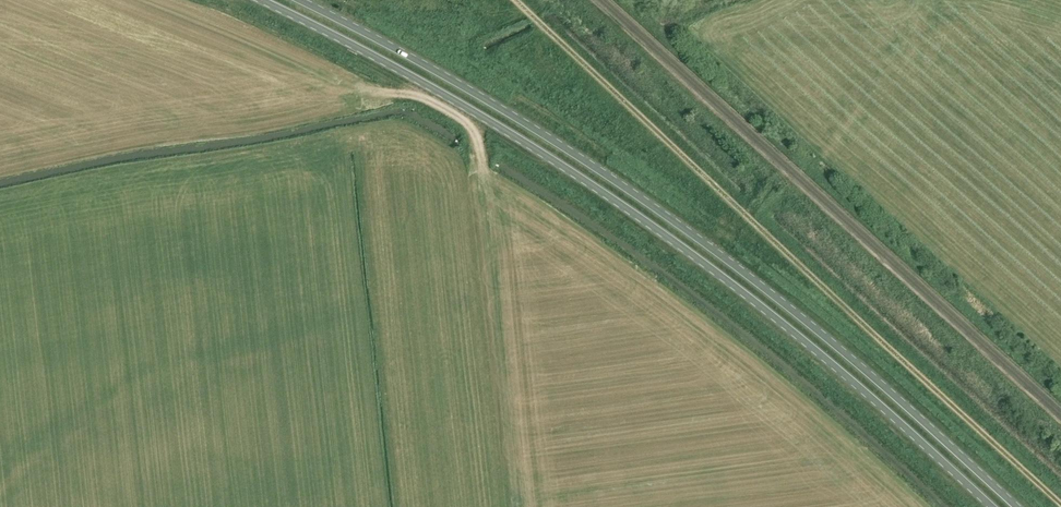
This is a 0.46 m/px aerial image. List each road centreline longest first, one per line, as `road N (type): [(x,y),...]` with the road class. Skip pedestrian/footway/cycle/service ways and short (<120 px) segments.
road 1 (primary): [(260,0),(499,124),(656,229),(851,379),(990,506)]
road 2 (primary): [(1018,506),(725,256),(509,112),(300,0)]
road 3 (track): [(1060,505),(516,0)]

